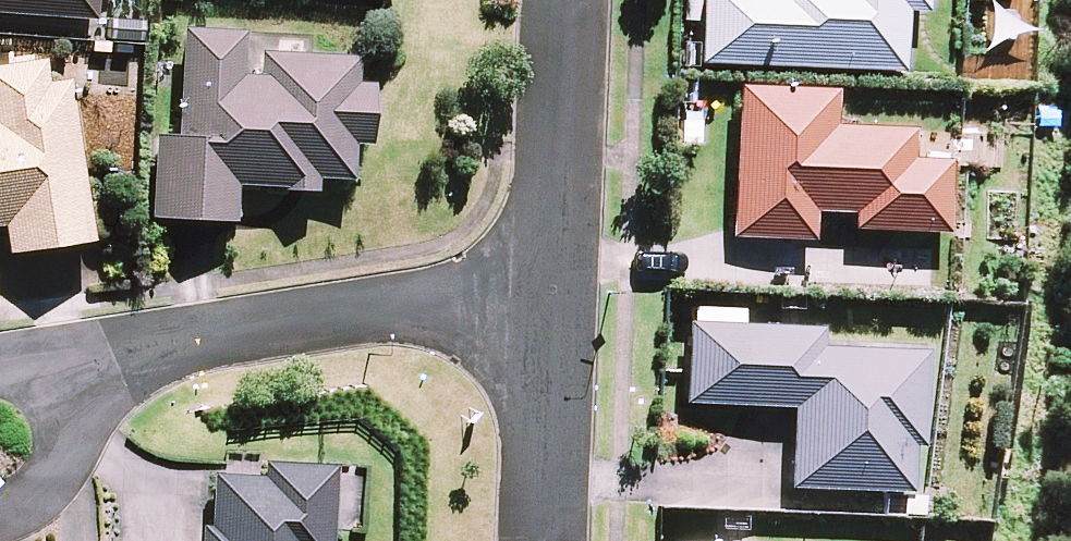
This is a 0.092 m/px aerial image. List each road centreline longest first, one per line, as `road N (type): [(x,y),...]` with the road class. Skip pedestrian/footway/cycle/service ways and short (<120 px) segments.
road 1 (residential): [(538,291),(92,368)]
road 2 (residential): [(538,291),(556,0)]
road 3 (residential): [(529,540),(538,291)]
road 4 (residential): [(92,368),(53,460),(31,494),(0,515)]

